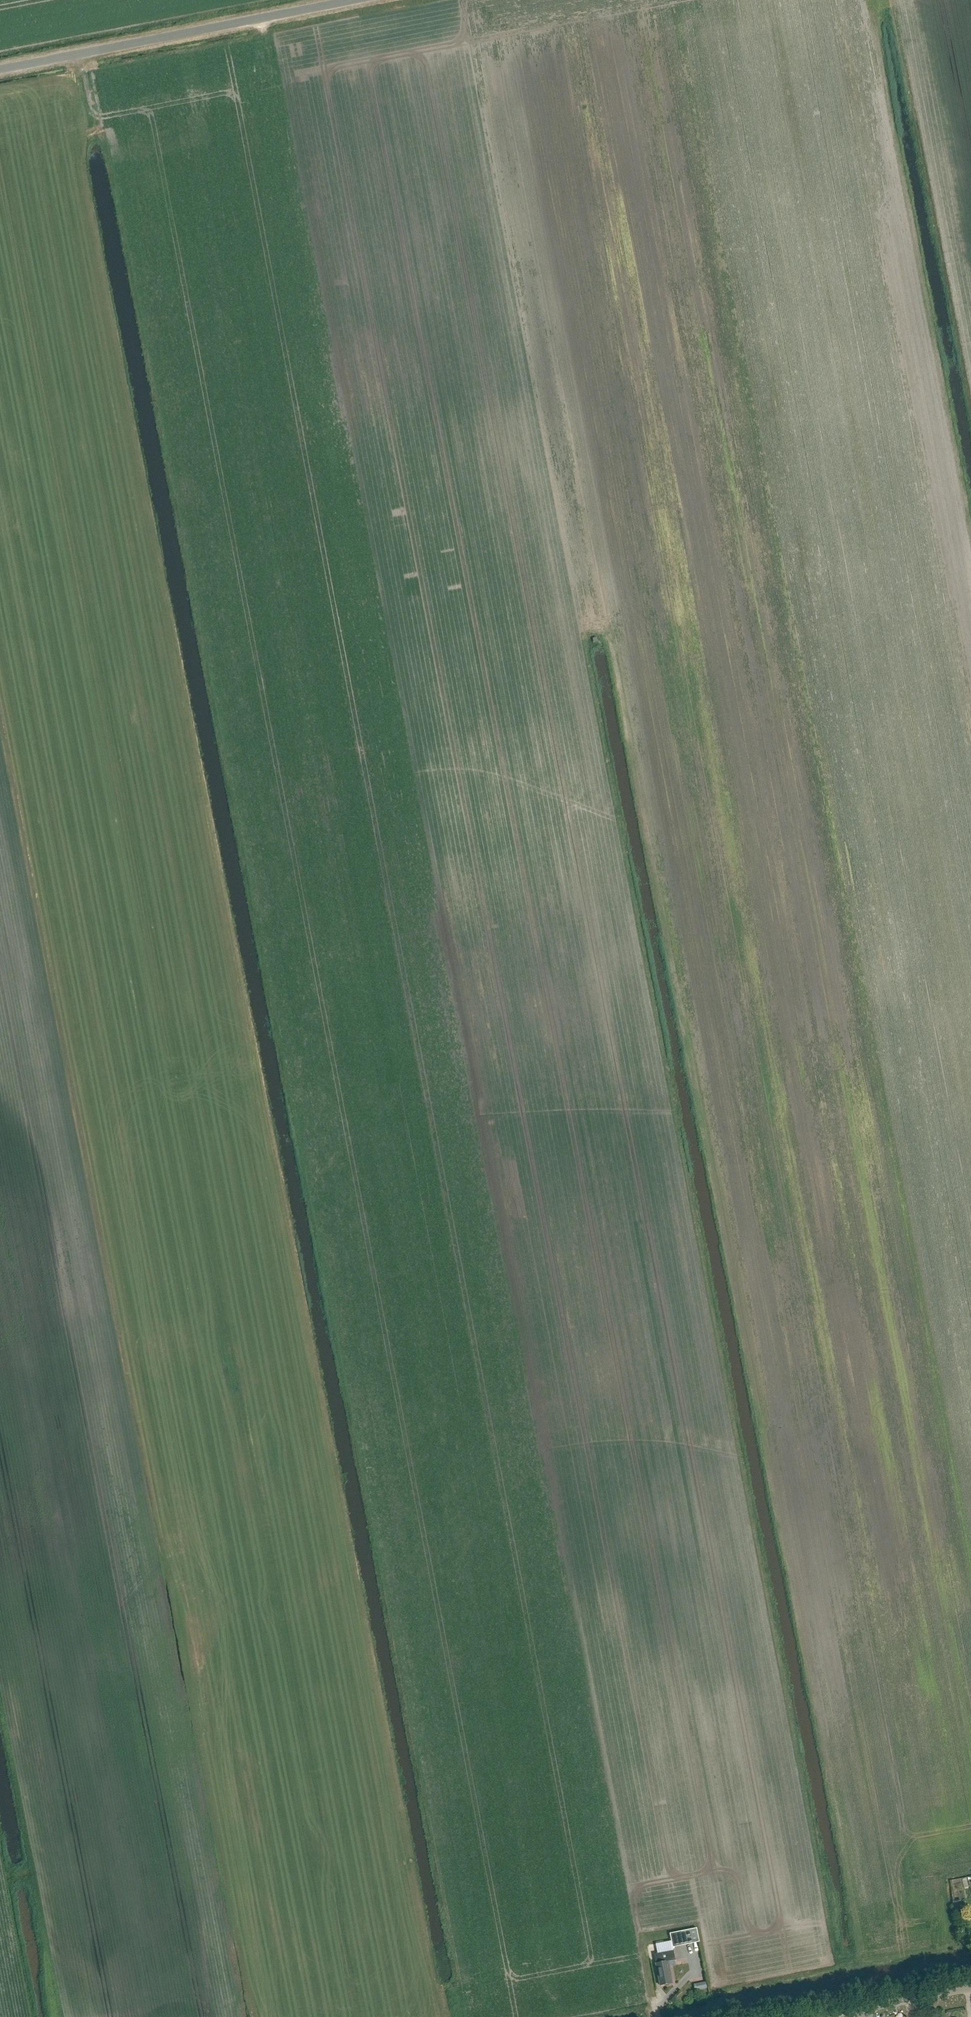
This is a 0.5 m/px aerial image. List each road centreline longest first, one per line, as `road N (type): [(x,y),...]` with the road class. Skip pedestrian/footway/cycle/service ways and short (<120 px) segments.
road 1 (unclassified): [(0,69),(354,0)]

